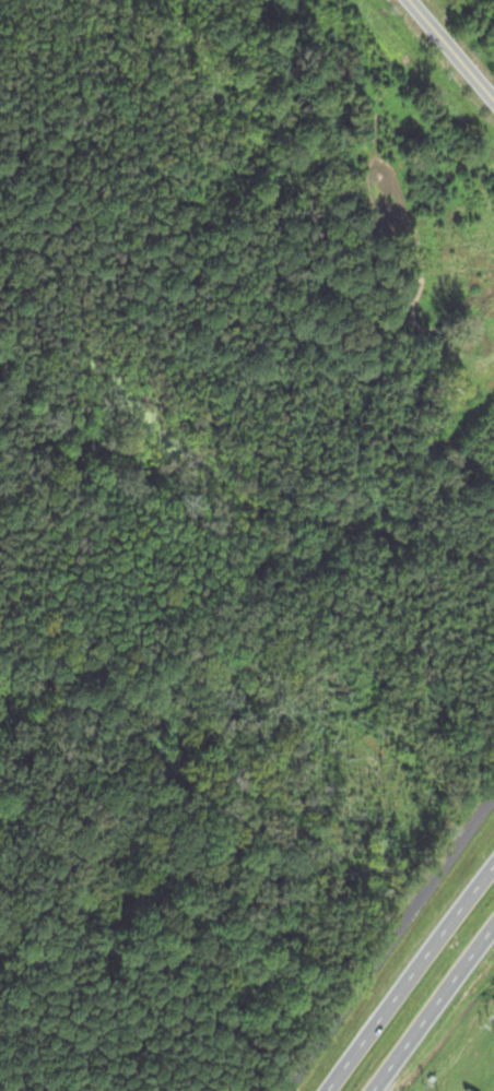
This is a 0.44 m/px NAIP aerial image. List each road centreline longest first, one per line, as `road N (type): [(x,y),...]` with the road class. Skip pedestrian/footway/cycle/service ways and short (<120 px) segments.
road 1 (residential): [(280,1090),(493,794)]
road 2 (trunk): [(493,868),(328,1090)]
road 3 (trunk): [(379,1090),(493,940)]
road 4 (primary): [(493,104),(406,0)]

